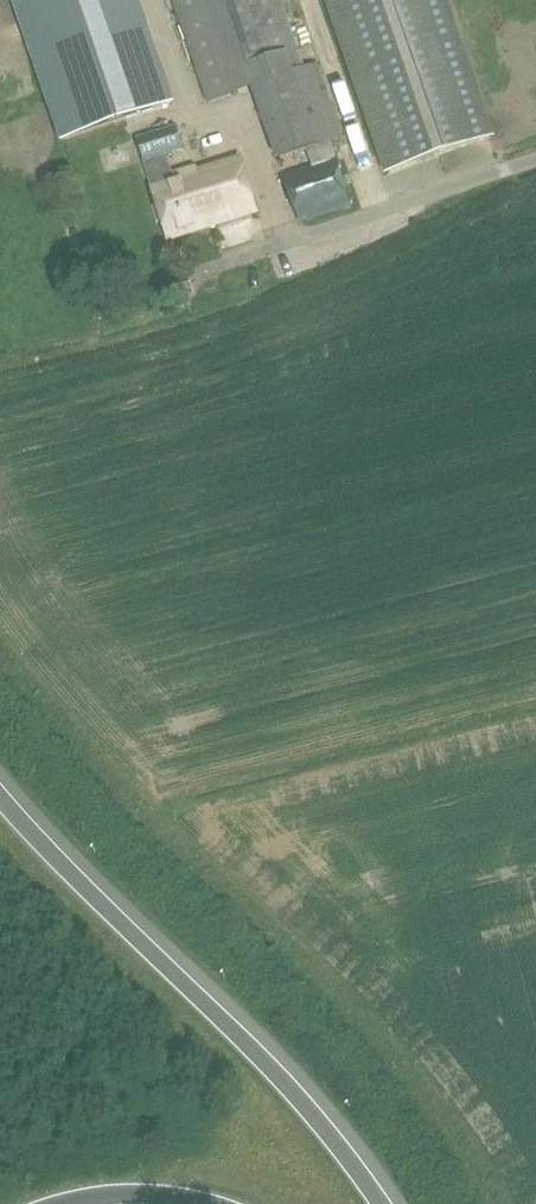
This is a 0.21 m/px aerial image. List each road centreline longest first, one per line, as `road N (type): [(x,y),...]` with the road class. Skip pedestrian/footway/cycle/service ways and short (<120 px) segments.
road 1 (motorway): [(383,1203),(239,1034),(0,798)]
road 2 (unclassified): [(535,159),(292,241)]
road 3 (motorway): [(69,1203),(140,1197),(193,1203)]

